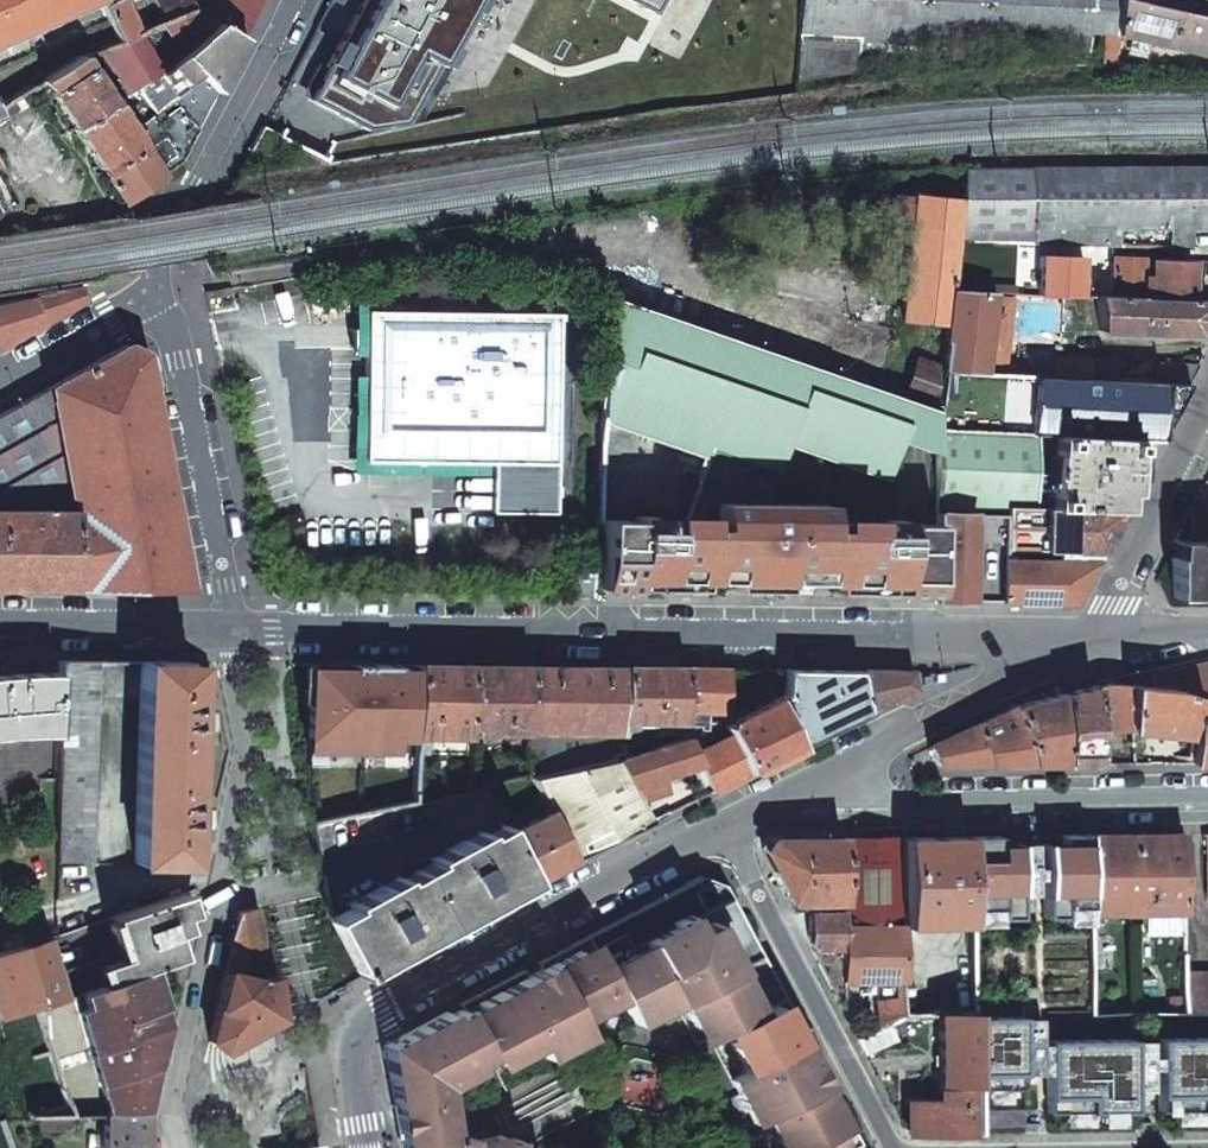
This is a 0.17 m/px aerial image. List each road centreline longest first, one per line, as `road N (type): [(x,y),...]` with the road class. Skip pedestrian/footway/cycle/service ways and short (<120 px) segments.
road 1 (residential): [(240,631),(1100,636)]
road 2 (residential): [(1207,793),(780,801)]
road 3 (residential): [(725,830),(380,1006)]
road 4 (residential): [(725,830),(907,1147)]
road 5 (residential): [(240,631),(183,355),(154,281)]
road 6 (residential): [(1100,636),(780,801)]
road 7 (residential): [(154,281),(293,0)]
road 8 (residential): [(1207,409),(1100,636)]
road 9 (residential): [(0,627),(240,631)]
road 10 (residential): [(1019,1147),(1207,1145)]
road 11 (residential): [(154,281),(0,375)]
road 12 (residential): [(364,1147),(352,1045),(380,1006)]

